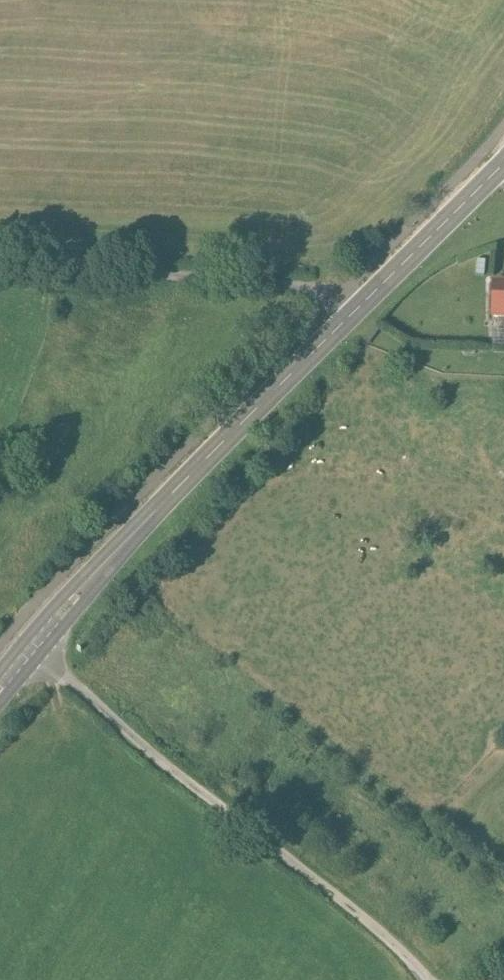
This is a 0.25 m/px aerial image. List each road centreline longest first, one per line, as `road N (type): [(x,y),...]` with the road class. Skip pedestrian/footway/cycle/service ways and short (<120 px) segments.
road 1 (tertiary): [(0,691),(136,535),(503,164)]
road 2 (track): [(431,979),(406,952),(177,773),(13,629)]
road 3 (track): [(338,299),(302,286),(0,267)]

